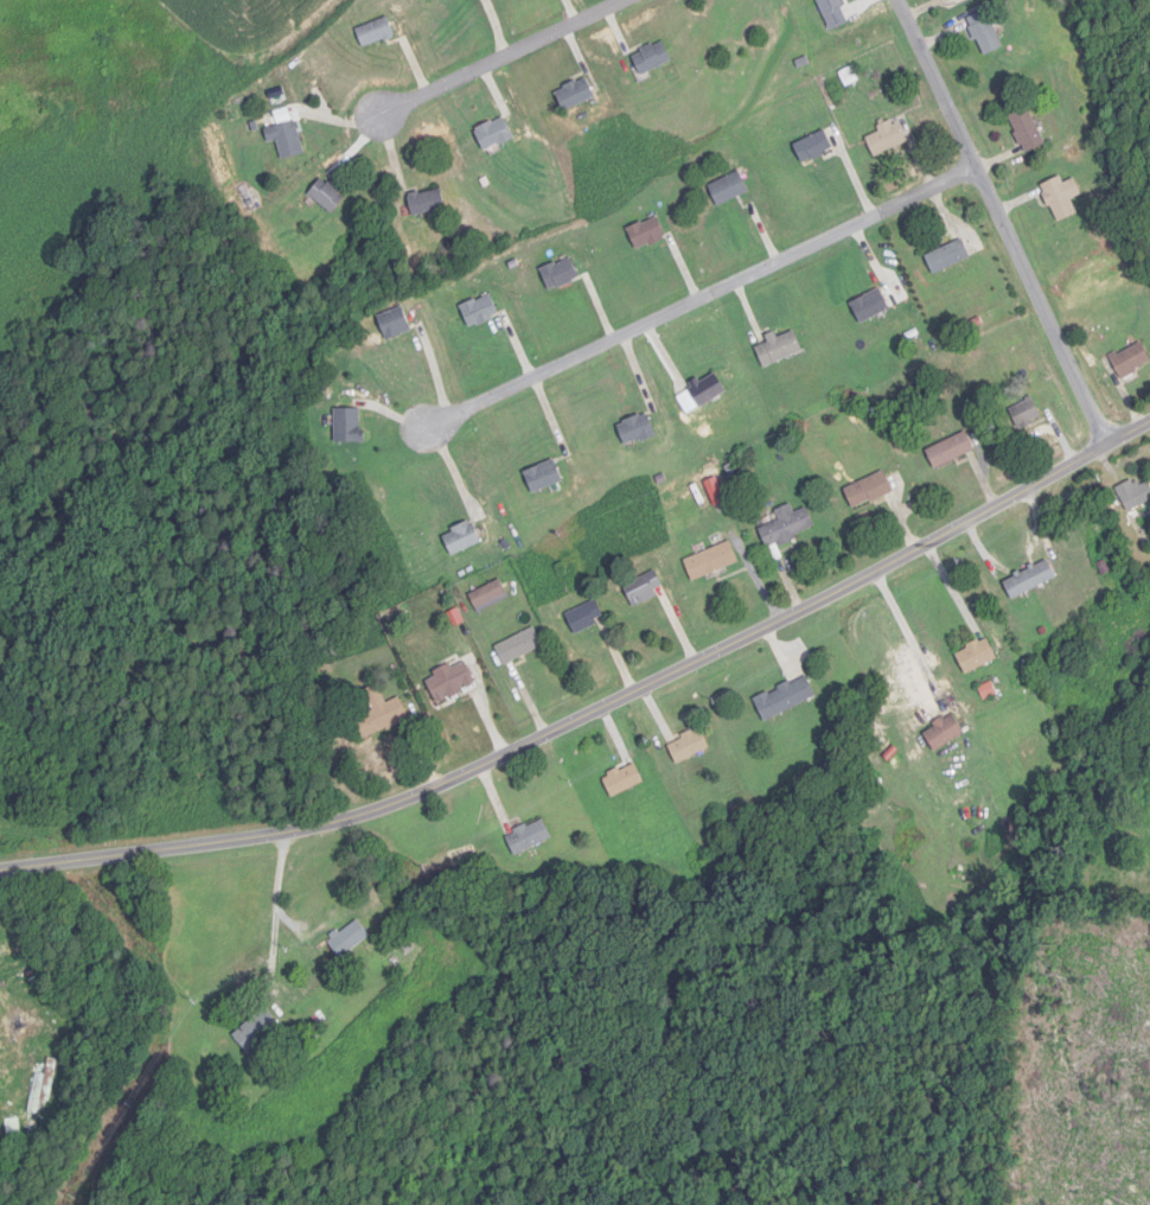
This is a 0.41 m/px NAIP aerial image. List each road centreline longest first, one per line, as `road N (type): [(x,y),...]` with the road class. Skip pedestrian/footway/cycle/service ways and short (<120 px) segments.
road 1 (residential): [(0,868),(319,828),(422,796),(748,638),(1149,423)]
road 2 (residential): [(980,168),(397,445)]
road 3 (residential): [(1111,445),(901,0)]
road 4 (residential): [(631,0),(350,133)]

